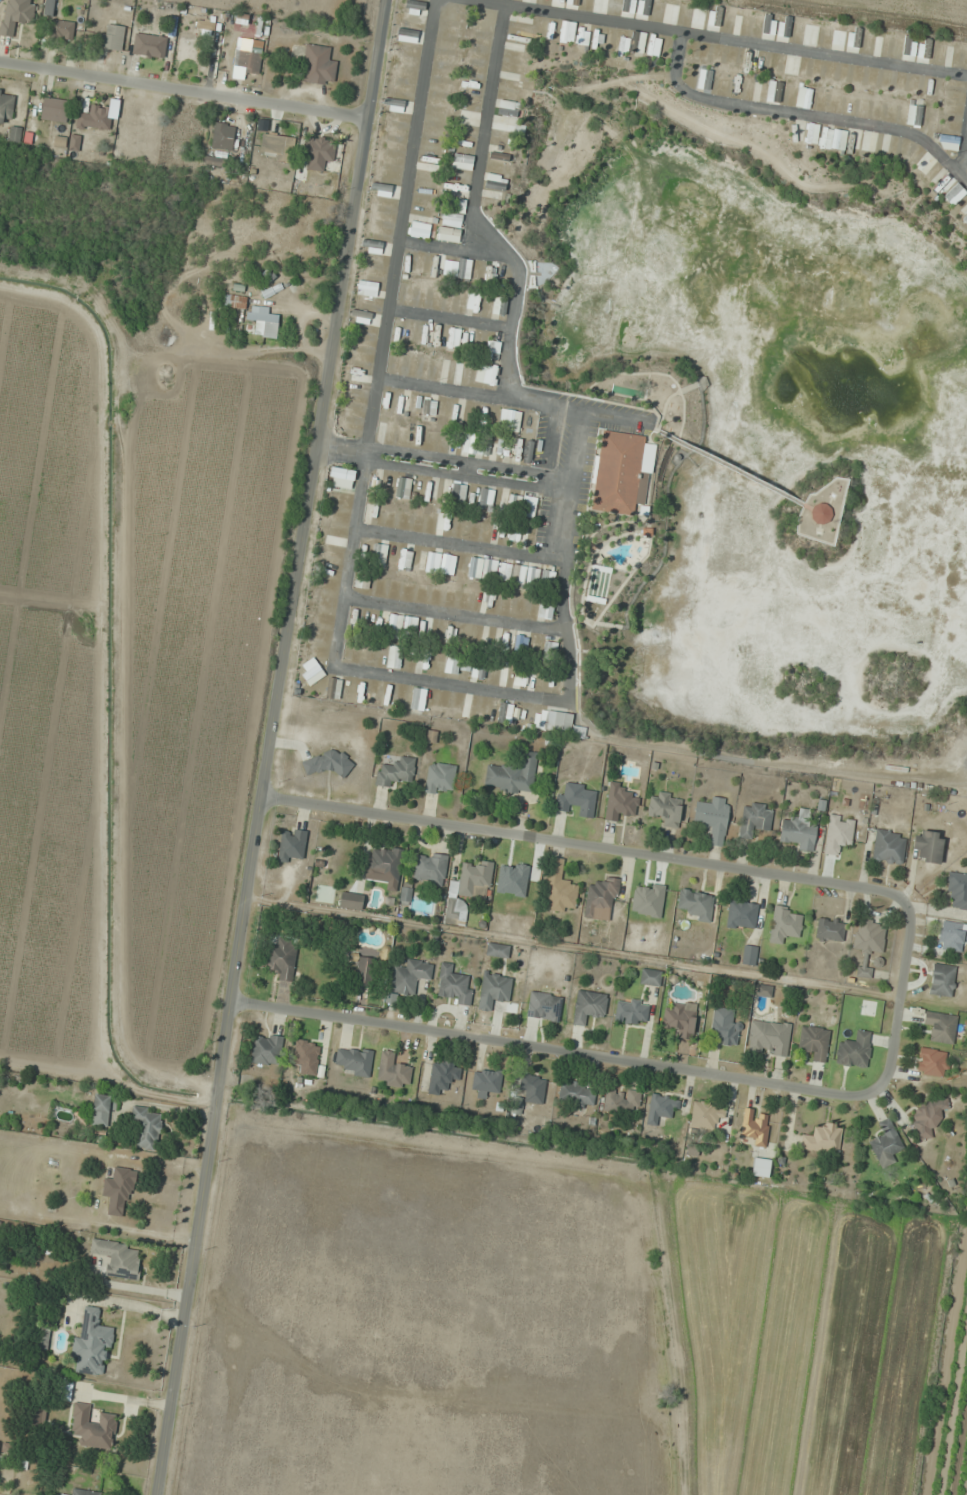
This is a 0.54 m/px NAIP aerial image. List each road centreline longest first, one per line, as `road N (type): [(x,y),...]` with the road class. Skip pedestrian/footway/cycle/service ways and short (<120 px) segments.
road 1 (residential): [(258,798),(913,899),(881,1101),(228,1003)]
road 2 (tertiary): [(156,1494),(384,0)]
road 3 (residential): [(439,0),(966,78)]
road 4 (residential): [(572,474),(365,444),(316,447),(362,462),(570,491)]
road 5 (residential): [(362,462),(433,0)]
road 6 (residential): [(507,400),(519,277),(473,202),(504,10)]
road 7 (residential): [(367,118),(0,62)]
road 8 (residential): [(966,191),(923,137),(683,89),(674,72),(679,36)]
road 9 (residential): [(332,668),(571,702)]
road 10 (residential): [(346,599),(565,630)]
road 11 (residential): [(355,529),(563,563)]
road 12 (residential): [(362,462),(332,668)]
road 13 (residential): [(376,378),(579,412)]
road 14 (residential): [(388,308),(515,329)]

